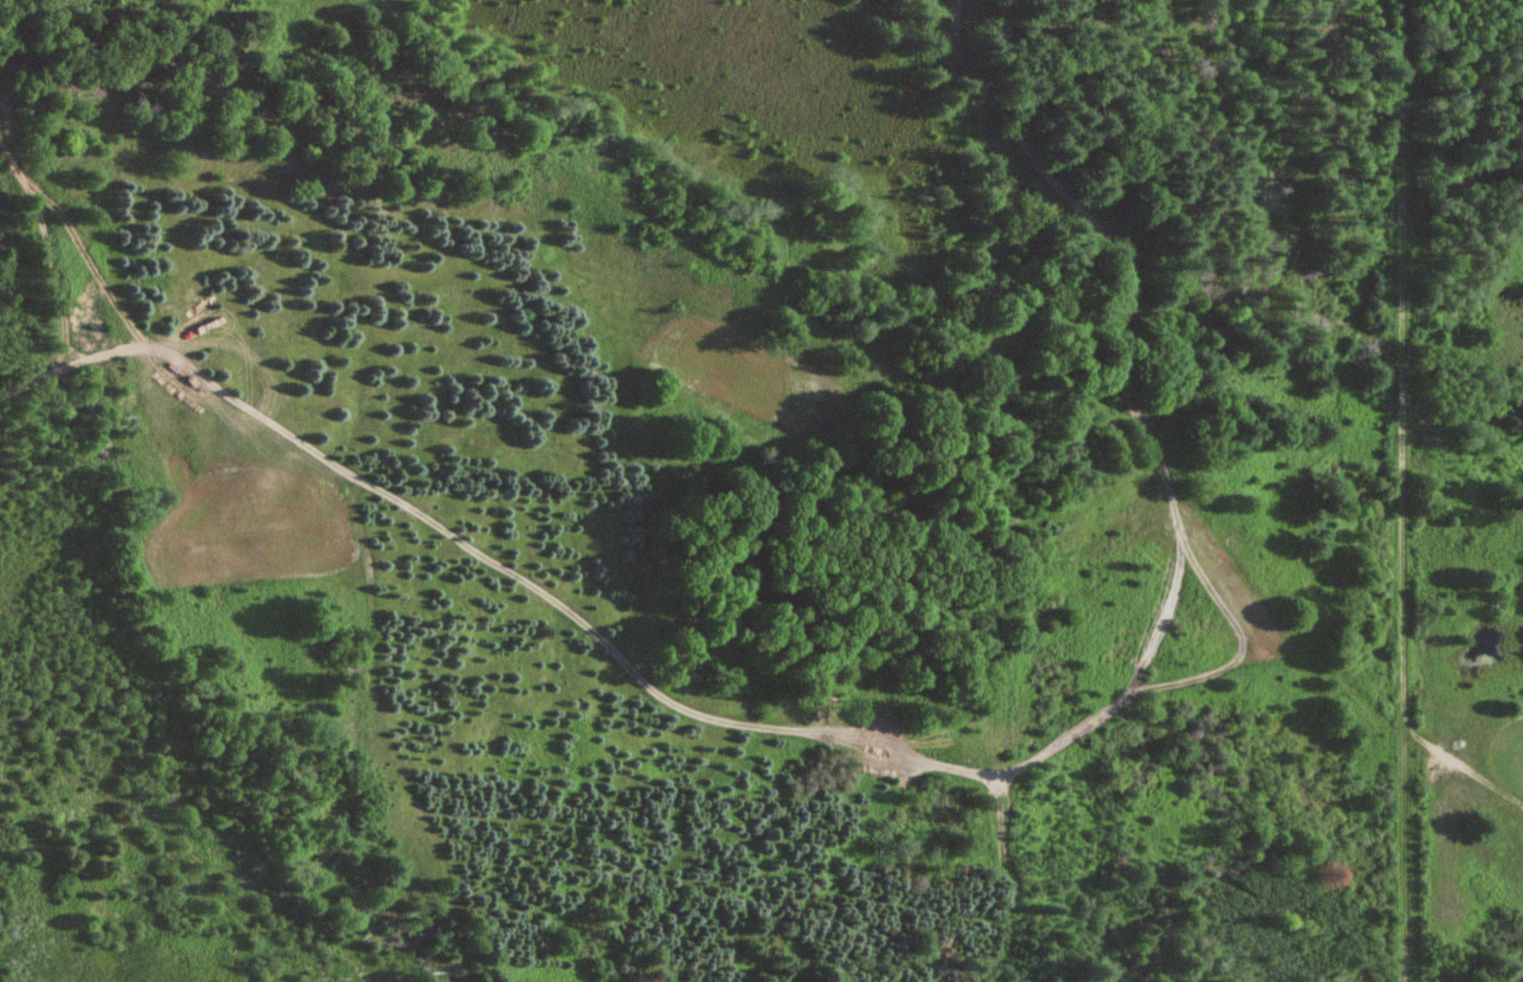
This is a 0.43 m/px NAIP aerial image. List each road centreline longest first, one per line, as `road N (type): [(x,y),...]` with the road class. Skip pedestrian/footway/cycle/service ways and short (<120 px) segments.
road 1 (track): [(0,397),(70,365),(142,348),(167,353),(575,612),(660,692),(703,717),(998,772),(1127,695),(1266,653),(1347,683),(1386,722),(1406,730)]
road 2 (track): [(0,130),(53,245),(70,365)]

